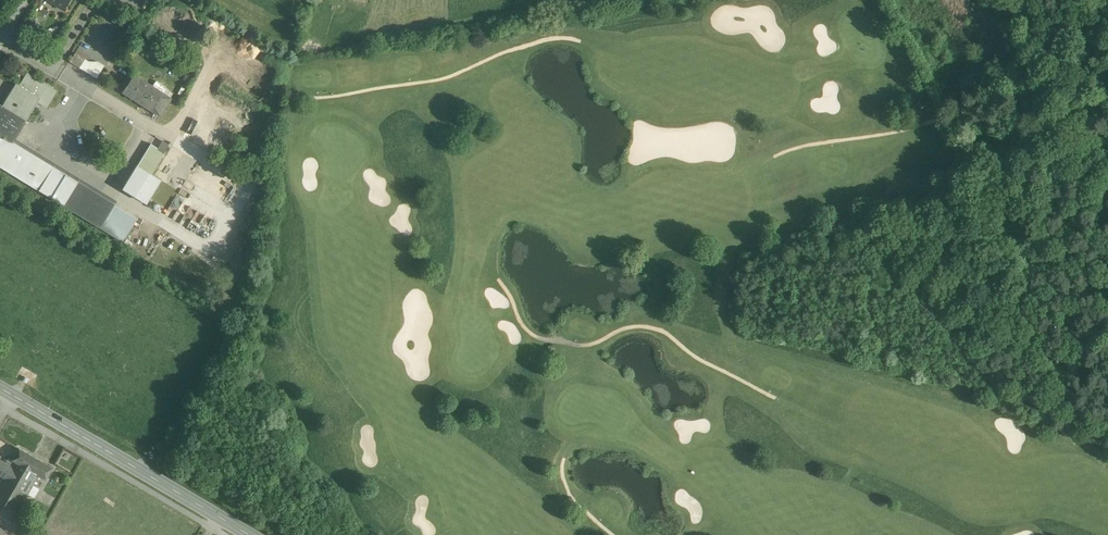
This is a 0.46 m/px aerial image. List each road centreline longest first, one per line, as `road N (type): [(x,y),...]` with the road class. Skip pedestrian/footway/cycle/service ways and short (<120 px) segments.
road 1 (secondary): [(250,534),(0,388)]
road 2 (track): [(1028,0),(1082,105),(1107,131)]

